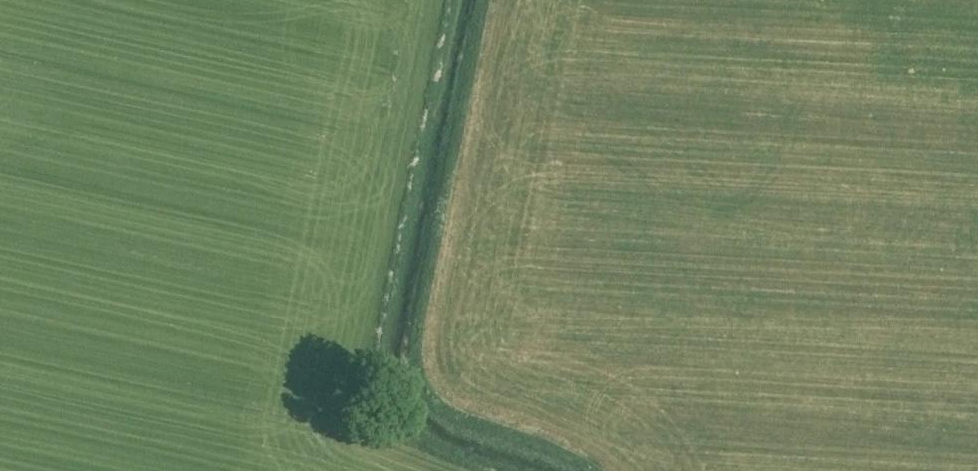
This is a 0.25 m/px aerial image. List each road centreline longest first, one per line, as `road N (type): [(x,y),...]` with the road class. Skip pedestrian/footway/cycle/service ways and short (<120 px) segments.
road 1 (track): [(488,0),(416,348),(423,390),(440,417),(574,470)]

